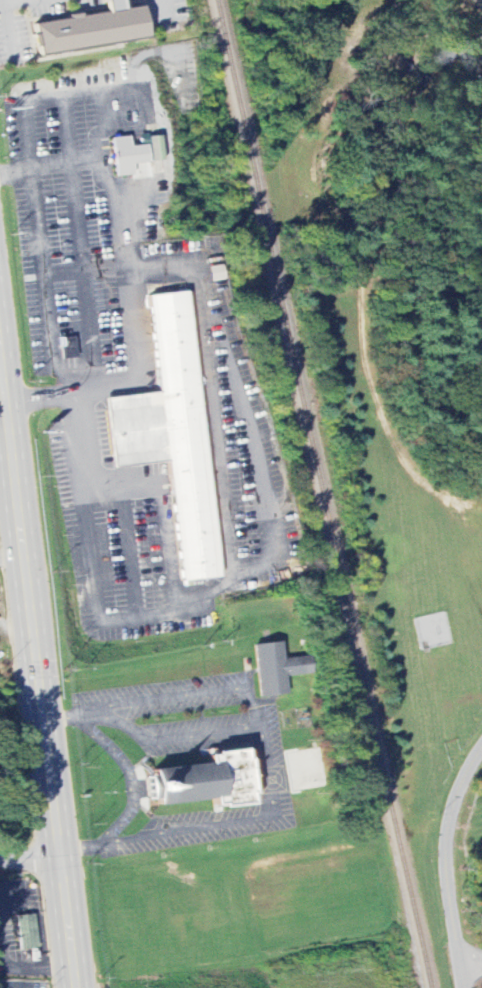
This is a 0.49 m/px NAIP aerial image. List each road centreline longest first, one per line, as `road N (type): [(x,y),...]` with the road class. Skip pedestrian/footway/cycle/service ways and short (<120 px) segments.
road 1 (primary): [(85,987),(0,359)]
road 2 (tertiary): [(463,987),(444,835),(481,746)]

